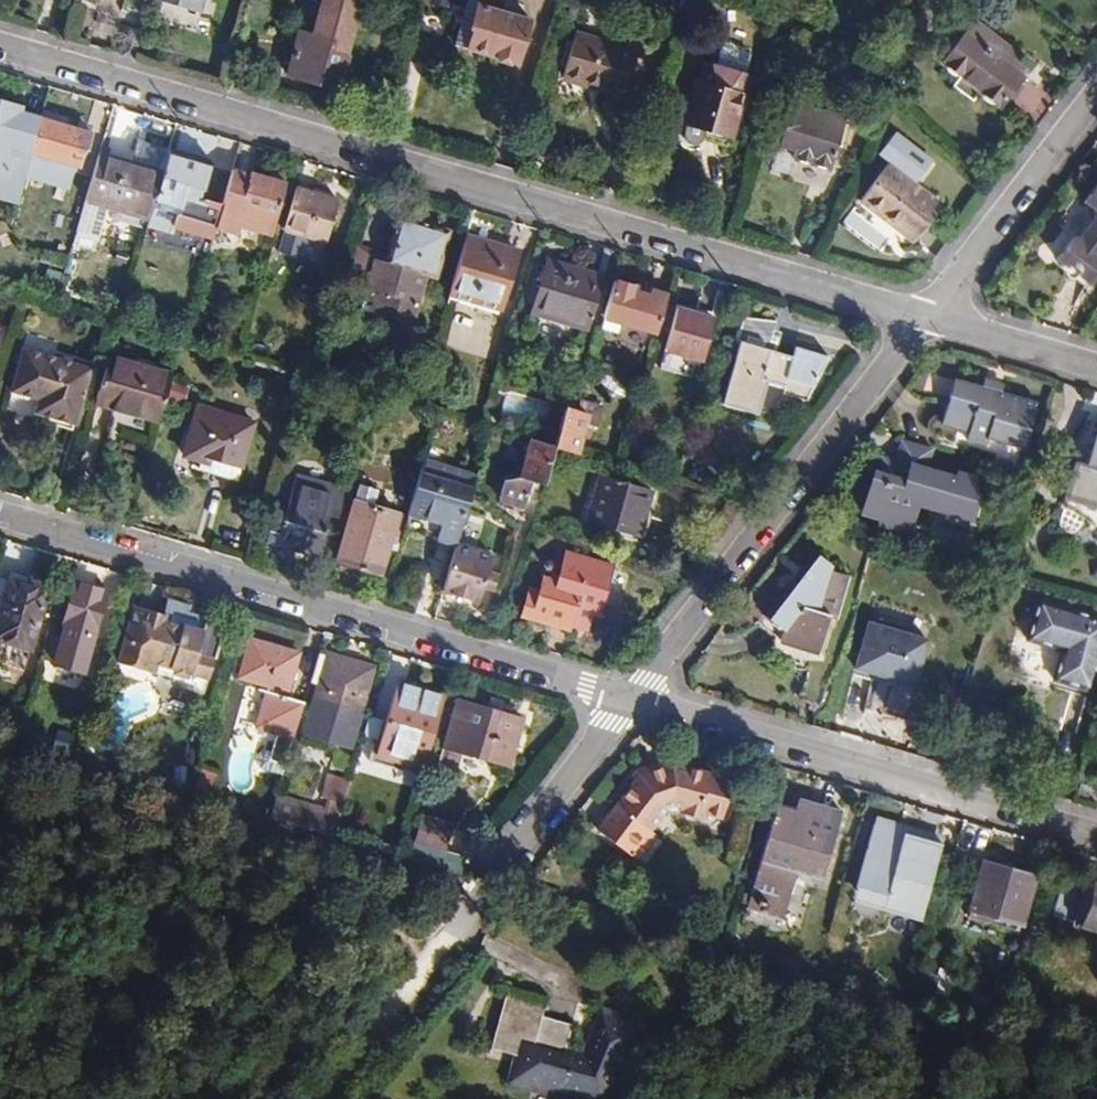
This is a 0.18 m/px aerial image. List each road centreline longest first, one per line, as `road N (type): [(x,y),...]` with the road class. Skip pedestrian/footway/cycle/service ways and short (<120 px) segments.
road 1 (residential): [(923,324),(0,56)]
road 2 (residential): [(632,696),(0,512)]
road 3 (residential): [(1096,832),(632,696)]
road 4 (residential): [(923,324),(632,696)]
road 5 (residential): [(1096,92),(923,324)]
road 6 (residential): [(632,696),(484,887)]
road 7 (residential): [(1096,374),(923,324)]

